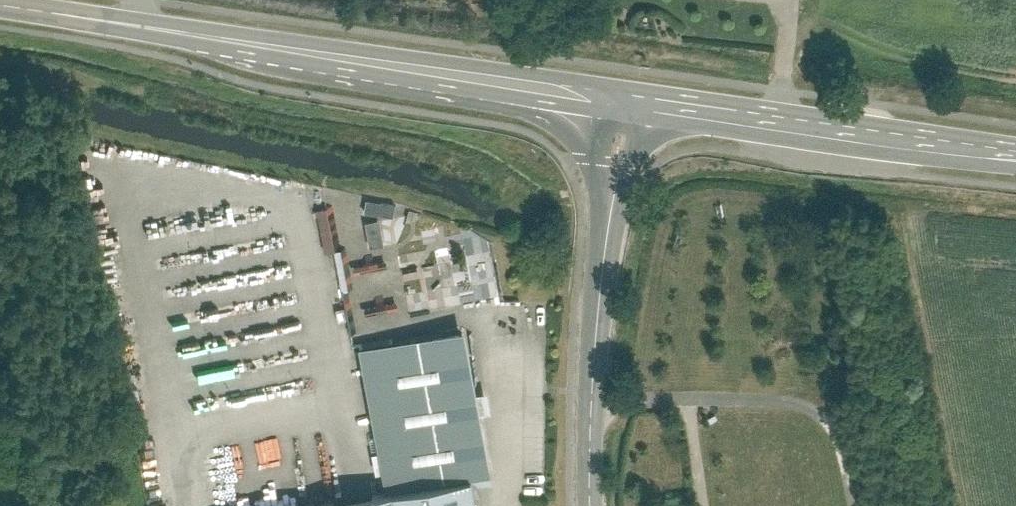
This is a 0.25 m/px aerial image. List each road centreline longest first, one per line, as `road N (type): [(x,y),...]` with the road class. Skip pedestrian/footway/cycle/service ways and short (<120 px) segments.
road 1 (secondary): [(623,99),(0,3)]
road 2 (tertiary): [(623,99),(591,381),(591,505)]
road 3 (secondary): [(1015,152),(623,99)]

